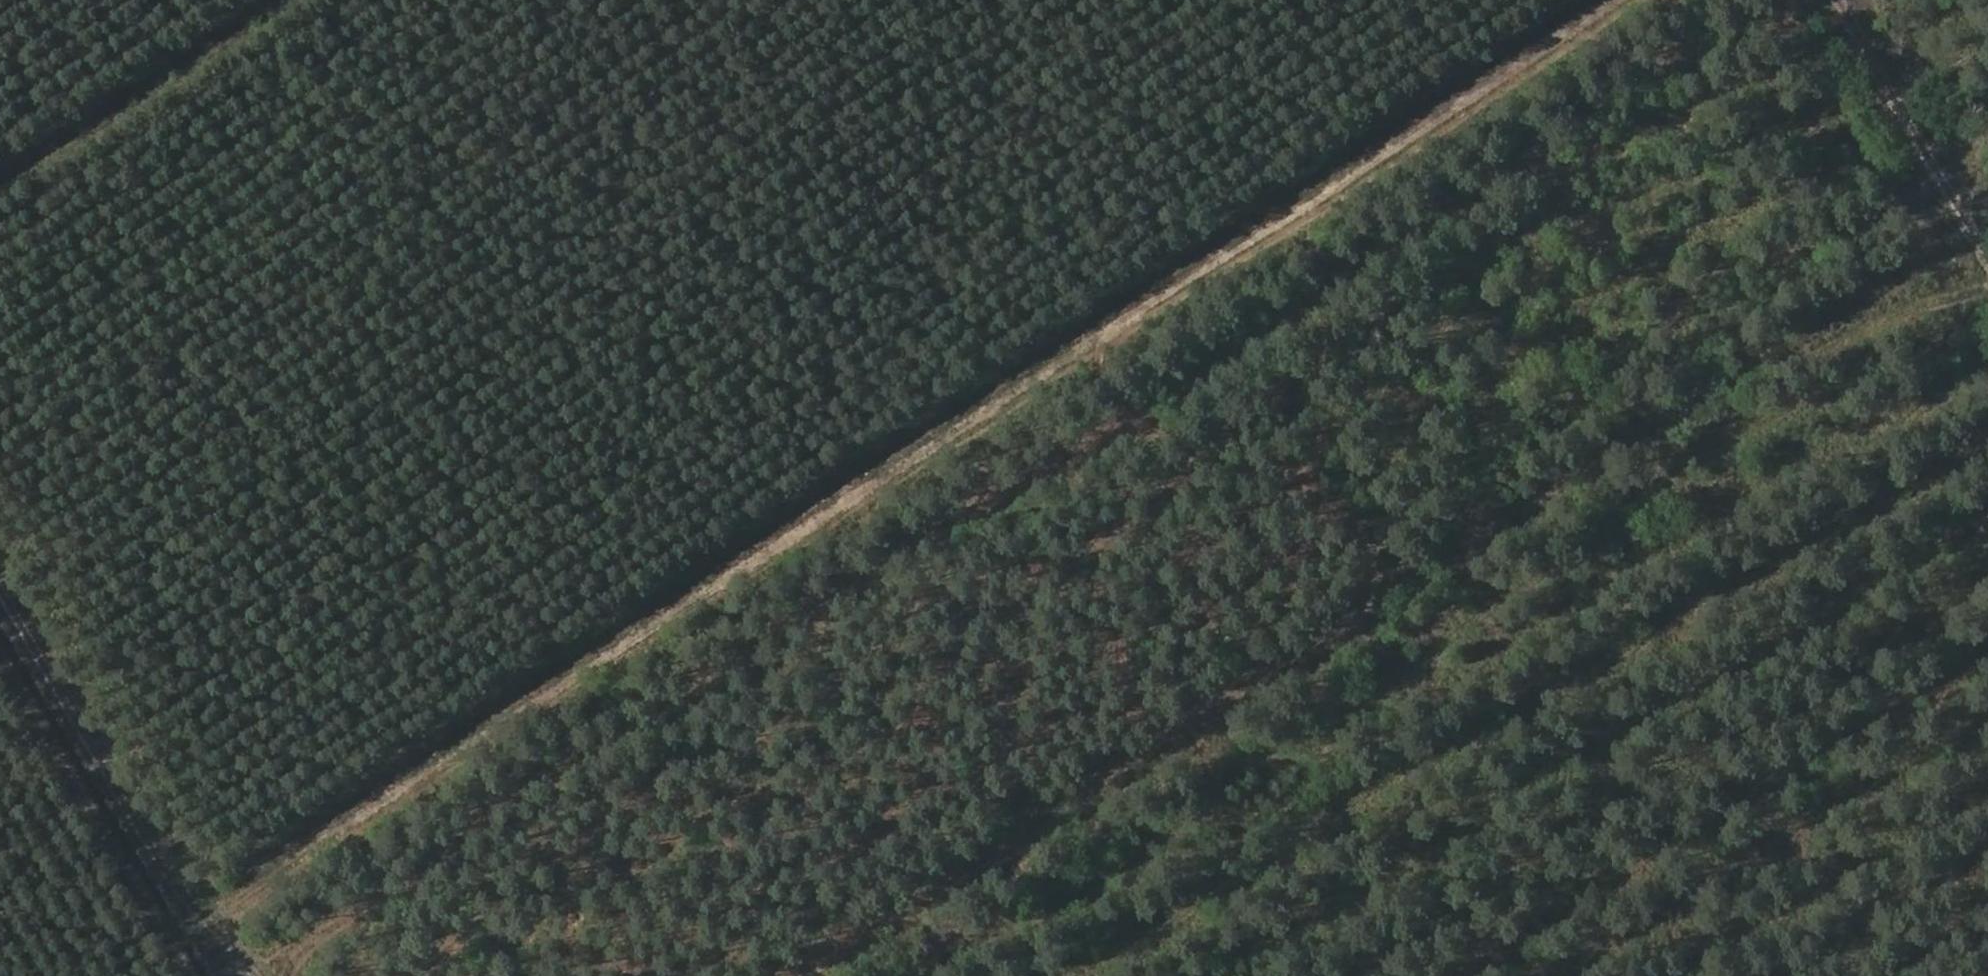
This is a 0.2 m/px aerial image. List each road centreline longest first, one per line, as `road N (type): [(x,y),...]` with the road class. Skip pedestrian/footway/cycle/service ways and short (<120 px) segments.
road 1 (track): [(0,555),(190,879),(279,975)]
road 2 (track): [(1850,0),(1987,237)]

